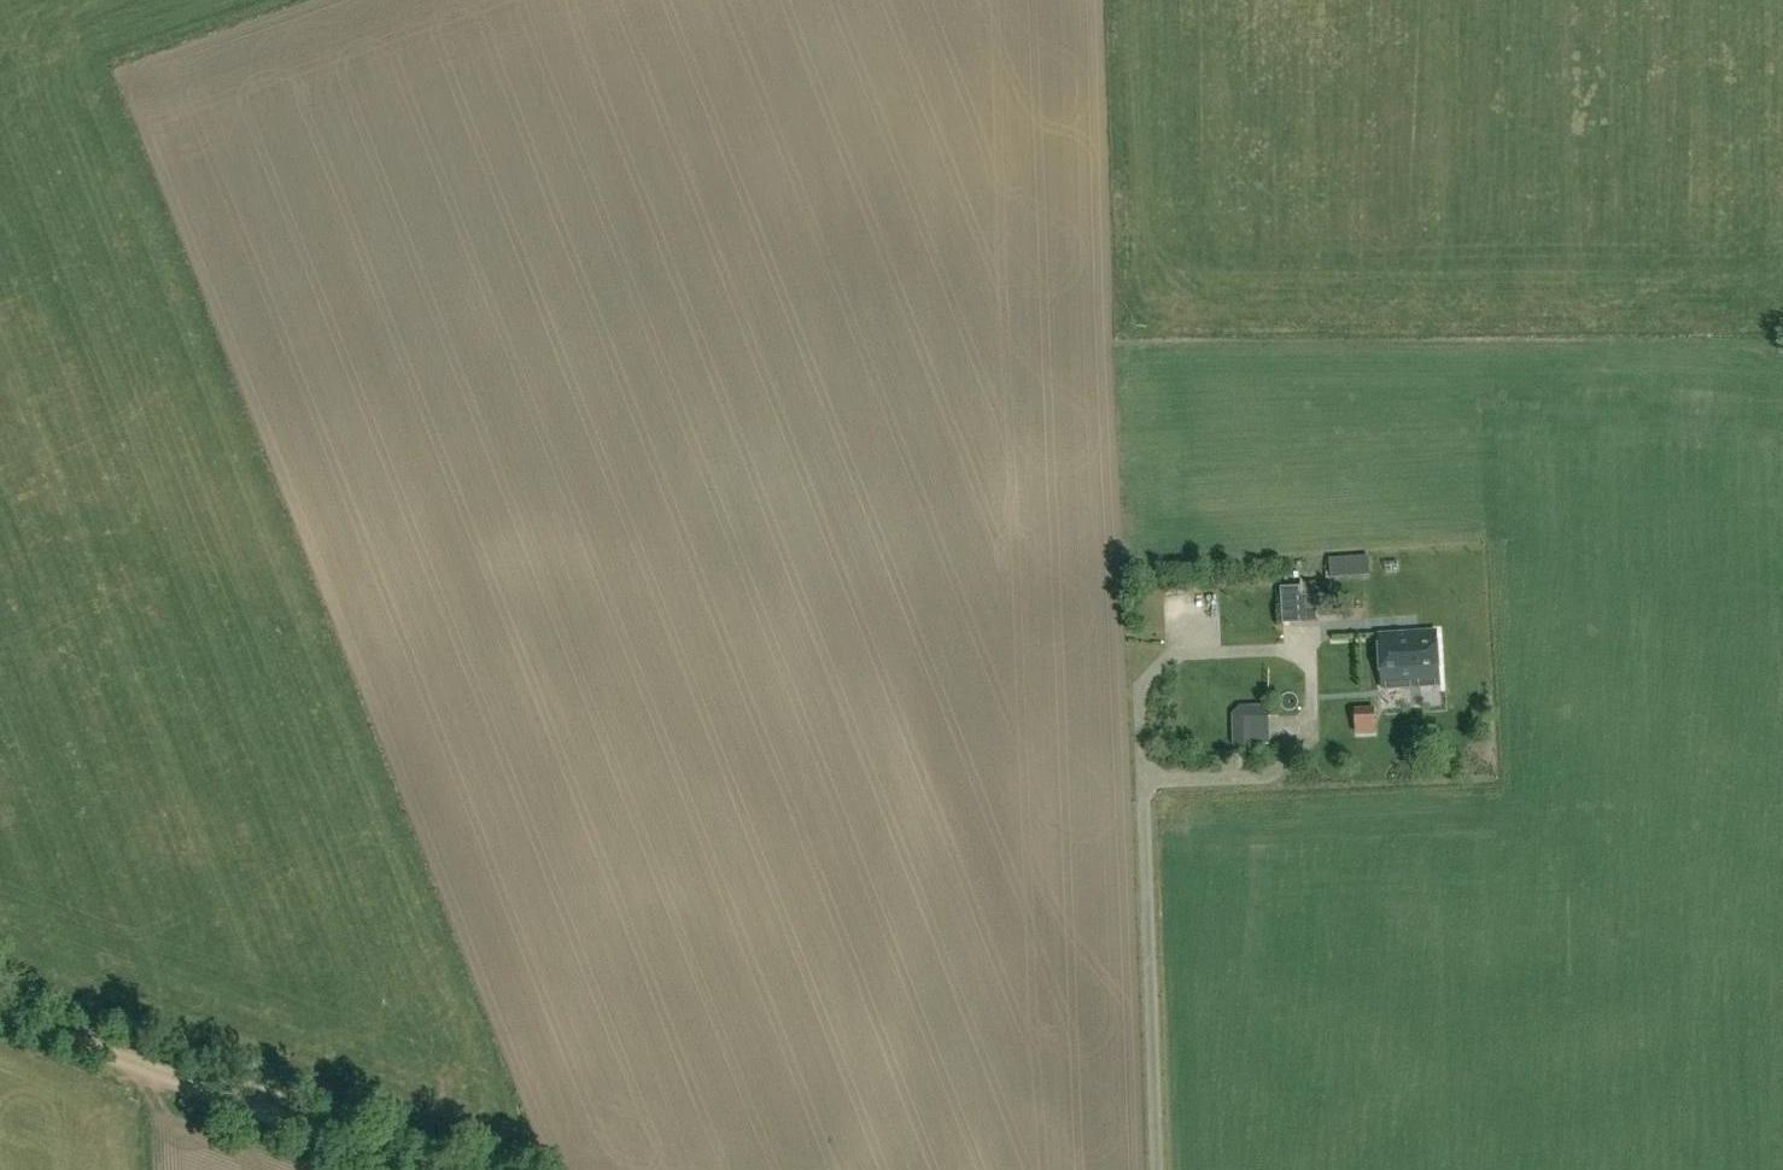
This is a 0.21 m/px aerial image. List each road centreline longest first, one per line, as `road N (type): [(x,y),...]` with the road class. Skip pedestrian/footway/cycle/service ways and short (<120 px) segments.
road 1 (track): [(438,1169),(0,1008)]

